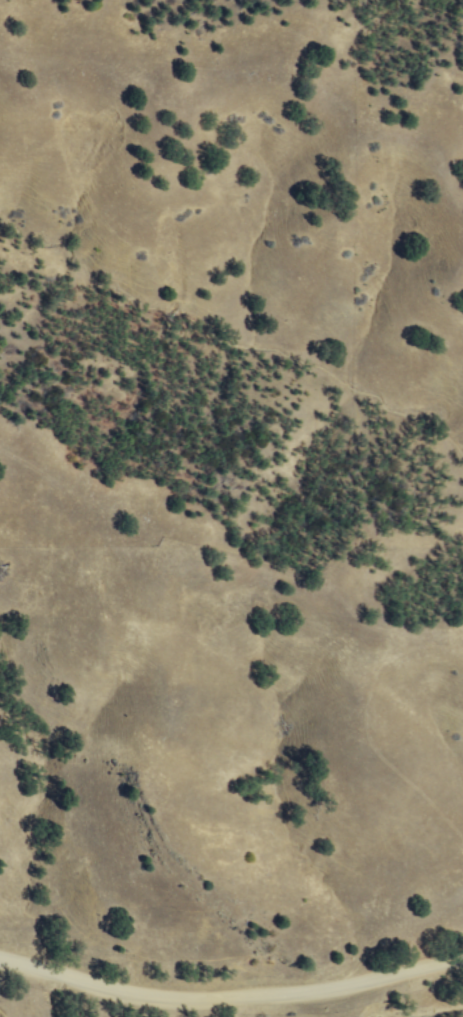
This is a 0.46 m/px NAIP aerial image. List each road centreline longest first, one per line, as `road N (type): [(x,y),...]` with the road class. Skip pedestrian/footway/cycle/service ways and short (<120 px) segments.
road 1 (residential): [(0,953),(110,989),(178,998),(338,991),(462,966)]

